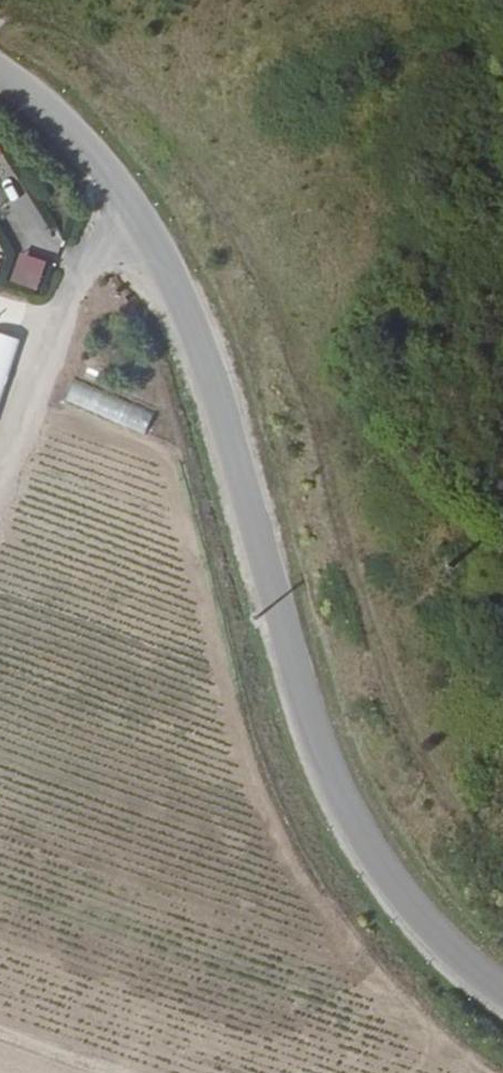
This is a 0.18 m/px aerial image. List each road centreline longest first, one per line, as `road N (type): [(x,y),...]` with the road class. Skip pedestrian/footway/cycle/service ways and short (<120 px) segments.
road 1 (residential): [(502,994),(400,898),(358,842),(291,676),(179,305),(128,213),(36,101),(0,72)]

